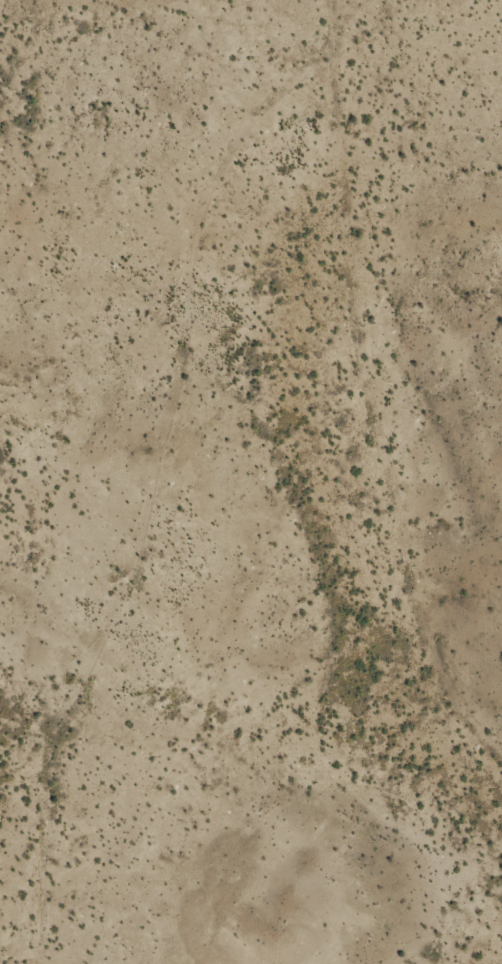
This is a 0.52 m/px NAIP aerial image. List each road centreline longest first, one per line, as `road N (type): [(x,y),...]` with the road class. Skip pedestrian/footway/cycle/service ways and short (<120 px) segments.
road 1 (track): [(327,0),(323,40),(220,233),(190,331),(185,539),(166,618),(82,796),(51,963)]
road 2 (track): [(308,68),(374,312),(427,570),(479,721),(501,743)]

